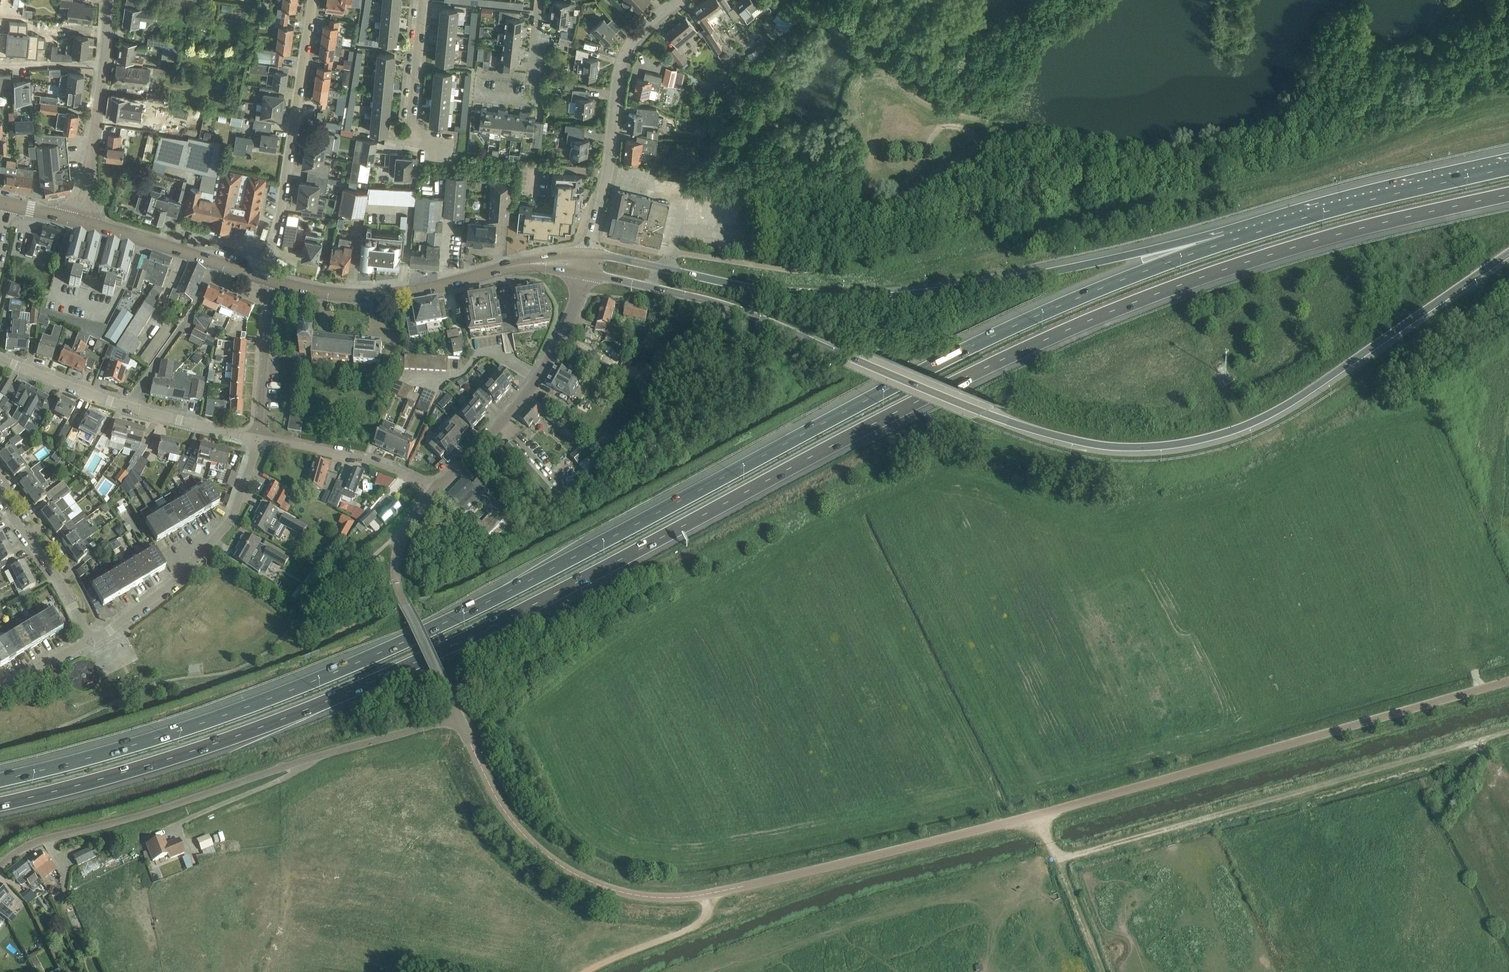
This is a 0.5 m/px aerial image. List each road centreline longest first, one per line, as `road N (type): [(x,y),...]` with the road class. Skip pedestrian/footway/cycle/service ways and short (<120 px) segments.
road 1 (motorway): [(0,803),(203,747),(402,668),(877,422),(1128,304),(1313,240),(1508,193)]
road 2 (motorway): [(1226,241),(1018,324),(396,645),(195,725),(0,779)]
road 3 (motorway): [(583,273),(737,309),(1058,436),(1158,445),(1204,438),(1291,402),(1508,253)]
road 4 (motorway): [(1226,241),(869,297),(772,291),(588,253)]
road 5 (unclassified): [(0,865),(49,838),(457,716)]
road 6 (track): [(1061,863),(1508,732)]
road 7 (residential): [(593,238),(803,271),(828,259),(862,215)]
road 8 (motorway): [(1508,167),(1226,241)]
road 9 (residential): [(269,278),(313,0)]
road 10 (residential): [(258,440),(109,400),(0,358)]
road 11 (residential): [(90,640),(178,579),(230,521),(258,440)]
road 12 (residential): [(431,492),(536,375),(583,273)]
road 13 (residential): [(593,238),(626,52),(681,0)]
road 14 (secondary): [(269,278),(316,291),(390,294),(495,271)]
road 15 (secondary): [(72,219),(269,278)]
road 16 (unclassified): [(457,716),(398,584),(401,536)]
road 17 (residential): [(454,144),(409,139),(424,0)]
road 18 (residential): [(431,492),(365,460),(258,440)]
road 19 (track): [(1038,814),(1104,971)]
road 20 (residential): [(90,640),(60,581),(0,498)]
road 21 (residential): [(258,440),(269,278)]
road 22 (residential): [(472,95),(532,101),(540,0)]
road 23 (unclassified): [(72,219),(105,65)]
road 24 (track): [(708,894),(700,925),(587,971)]

